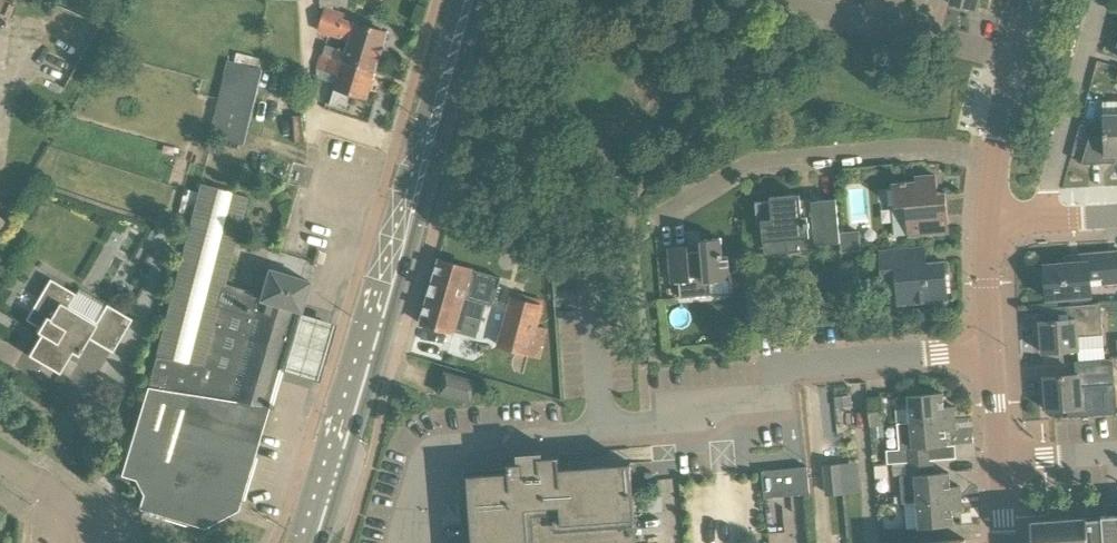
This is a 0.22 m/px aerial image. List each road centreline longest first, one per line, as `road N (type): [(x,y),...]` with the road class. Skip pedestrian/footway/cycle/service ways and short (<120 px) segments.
road 1 (primary): [(308,542),(465,0)]
road 2 (residential): [(650,433),(782,422),(778,373),(989,358)]
road 3 (residential): [(683,203),(738,175),(803,157),(992,154)]
road 4 (unclassified): [(423,542),(425,473),(443,452),(650,433)]
road 5 (residential): [(1037,212),(1095,0)]
road 6 (residential): [(1016,52),(810,0)]
road 7 (unclassified): [(996,542),(989,358)]
road 8 (unclassified): [(989,358),(989,209)]
road 9 (residential): [(112,541),(0,460)]

